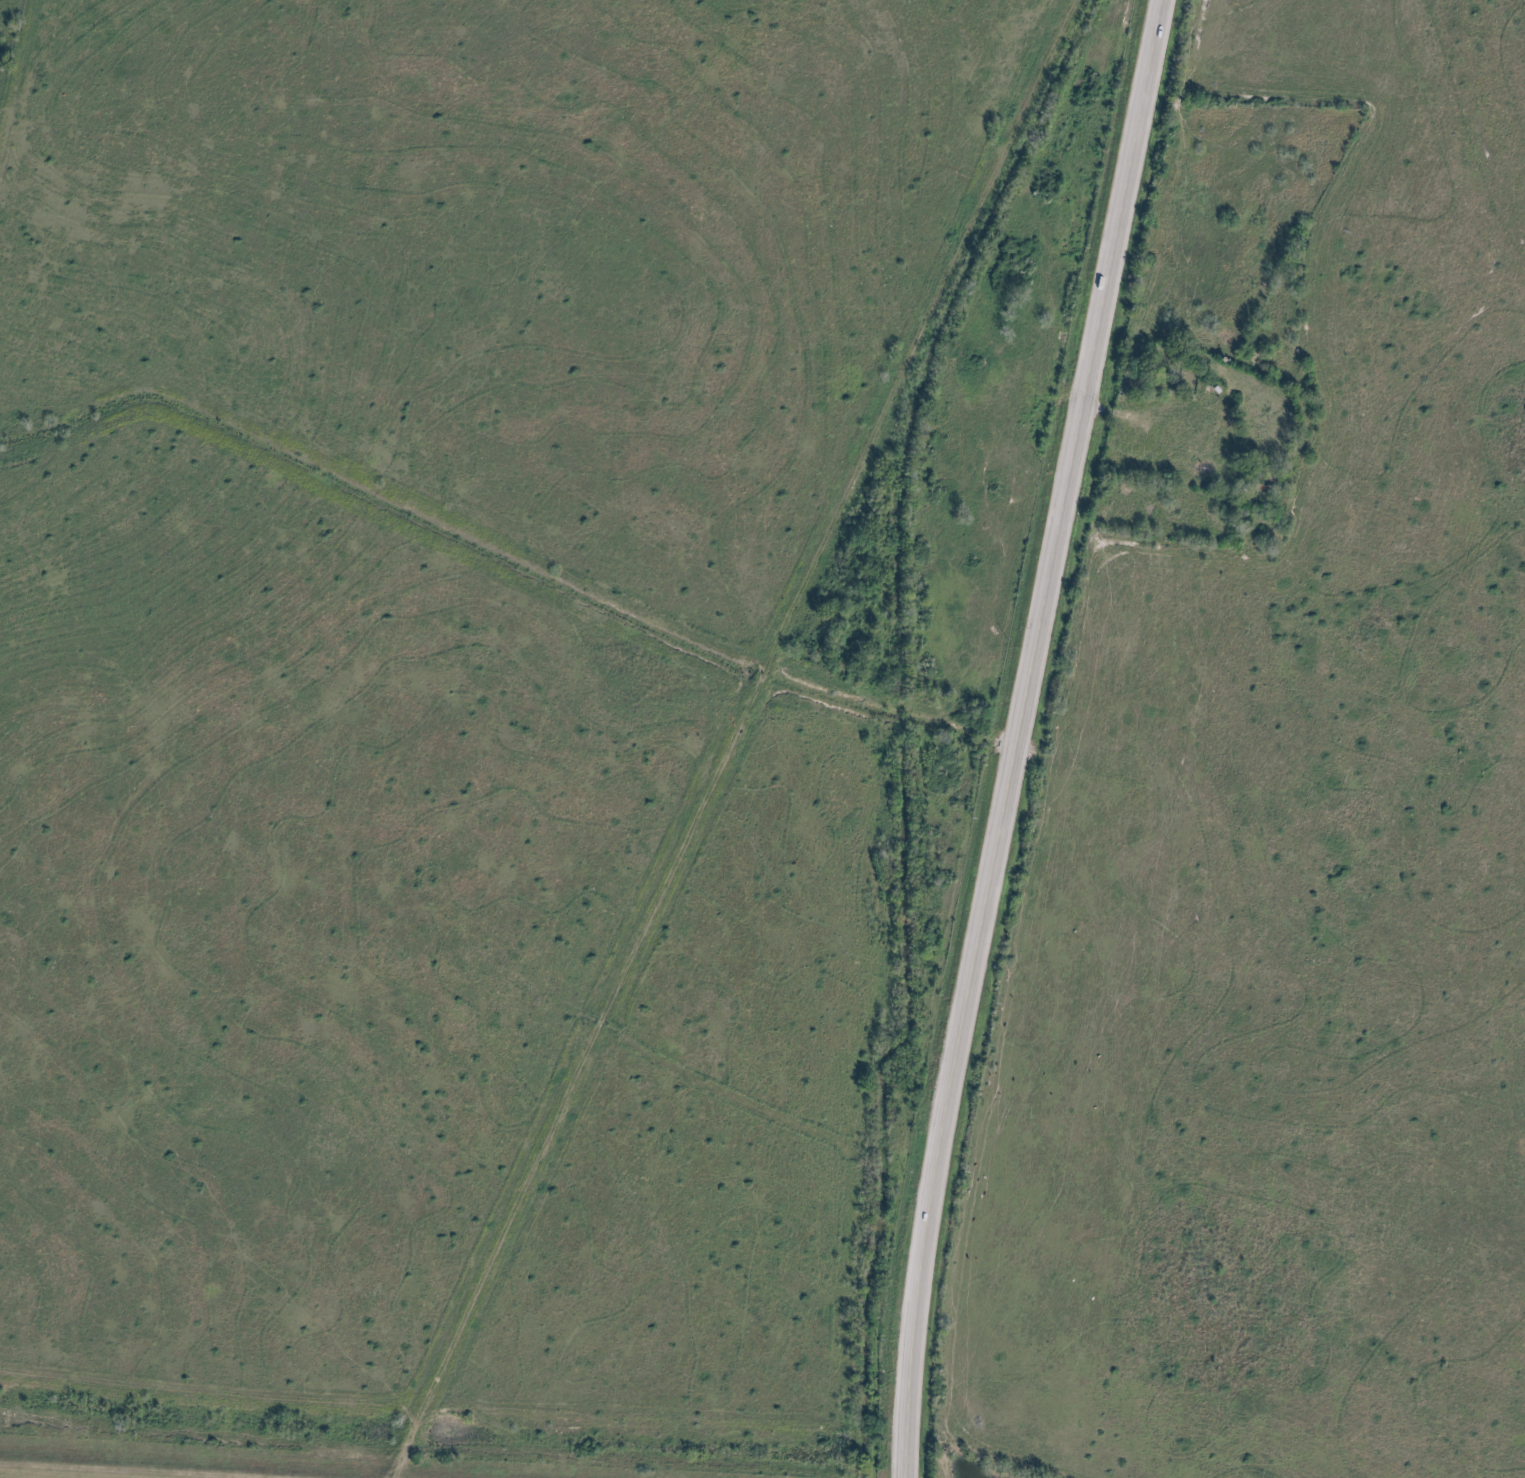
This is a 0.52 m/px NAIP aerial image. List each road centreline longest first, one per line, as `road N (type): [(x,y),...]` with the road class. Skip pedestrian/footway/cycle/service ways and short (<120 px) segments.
road 1 (secondary): [(905,1477),(910,1337),(942,1125),(1159,0)]
road 2 (track): [(232,1477),(0,1468)]

